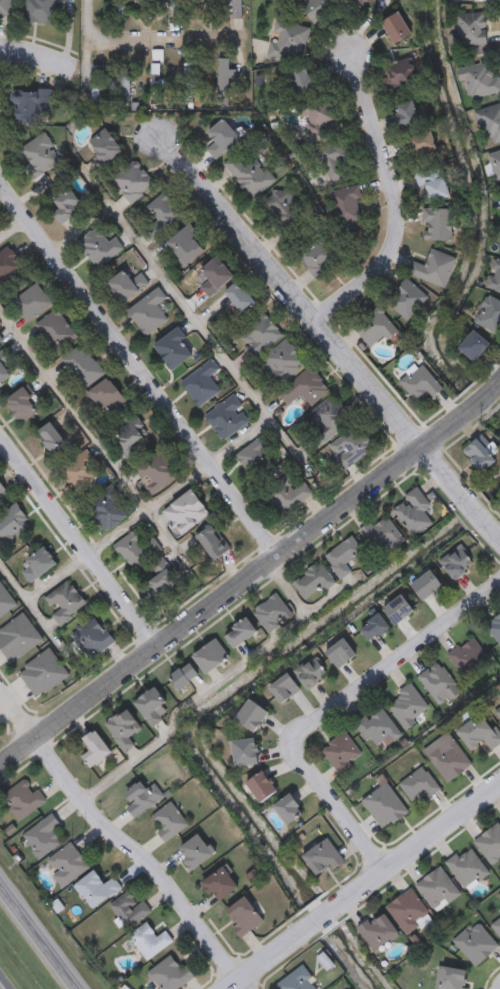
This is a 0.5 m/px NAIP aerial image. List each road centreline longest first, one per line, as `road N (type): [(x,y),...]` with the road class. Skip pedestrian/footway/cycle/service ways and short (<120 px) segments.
road 1 (tertiary): [(499,386),(0,767)]
road 2 (residential): [(0,179),(281,555)]
road 3 (residential): [(159,137),(423,447)]
road 4 (residential): [(499,793),(234,988)]
road 5 (residential): [(37,738),(245,981)]
road 6 (residential): [(318,322),(402,239),(354,49)]
road 7 (residential): [(499,582),(294,733),(289,747)]
road 8 (residential): [(155,649),(0,437)]
road 9 (residential): [(289,747),(383,876)]
road 10 (secondary): [(77,988),(0,884)]
road 11 (tertiary): [(423,447),(499,539)]

